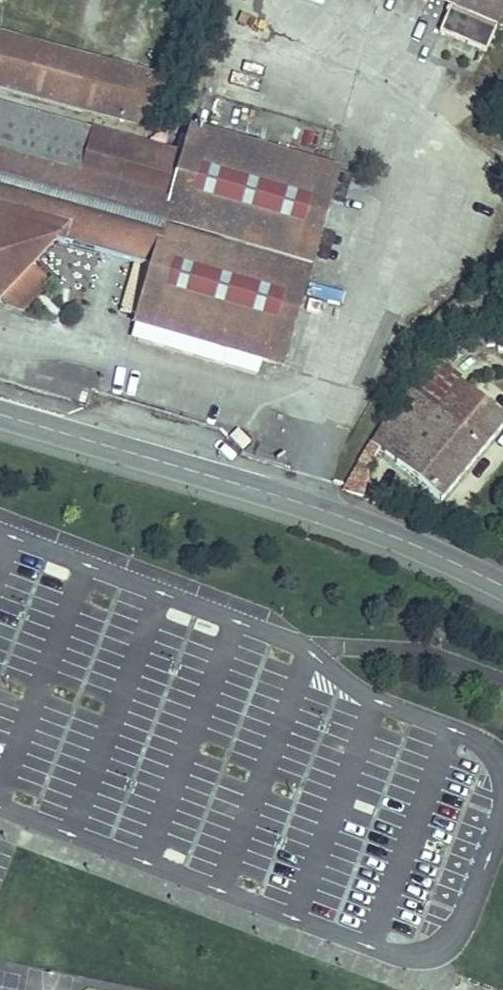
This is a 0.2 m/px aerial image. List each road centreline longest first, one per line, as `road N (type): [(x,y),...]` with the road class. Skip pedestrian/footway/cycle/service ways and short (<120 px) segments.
road 1 (tertiary): [(0,414),(296,501),(502,588)]

